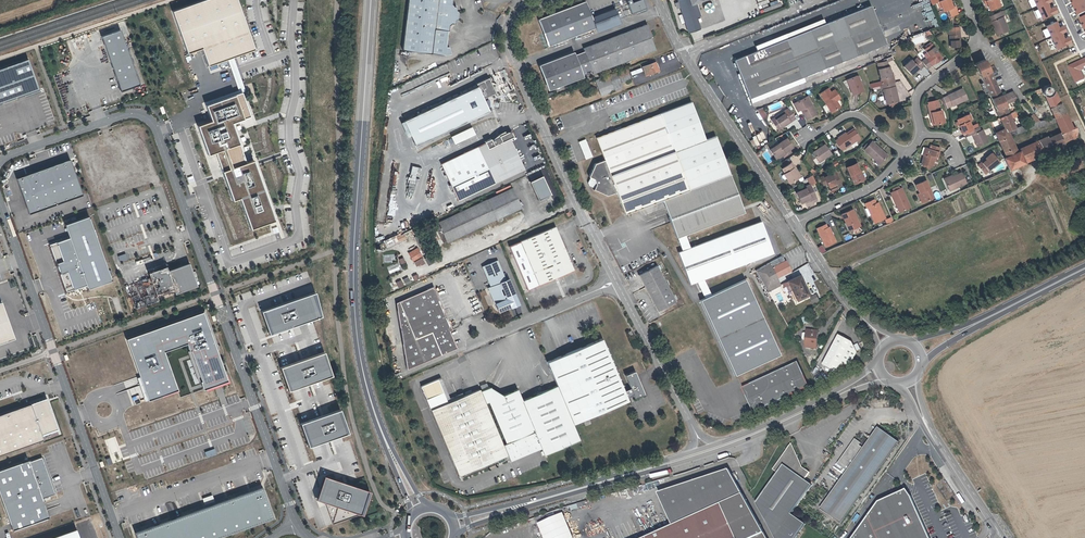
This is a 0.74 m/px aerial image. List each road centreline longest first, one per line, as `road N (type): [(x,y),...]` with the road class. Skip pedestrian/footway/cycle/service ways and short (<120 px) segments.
road 1 (tertiary): [(453,534),(706,455),(853,392),(891,384)]
road 2 (primary): [(390,450),(366,387),(355,308),(370,0)]
road 3 (unclassified): [(0,162),(122,115),(154,124),(220,309)]
road 4 (unclassified): [(120,537),(0,201)]
road 5 (unclassified): [(616,281),(505,41),(514,14),(541,0)]
road 6 (tertiary): [(690,454),(448,515)]
road 7 (unclassified): [(220,309),(294,524)]
road 8 (unclassified): [(685,55),(794,223)]
road 9 (tertiary): [(1084,266),(909,342)]
road 10 (tertiary): [(921,362),(1084,271)]
road 11 (tertiary): [(875,363),(822,398),(716,445)]
road 12 (unclassified): [(696,432),(616,281)]
road 13 (residential): [(966,0),(978,39),(919,91),(921,135)]
road 14 (residential): [(685,55),(822,0)]
road 15 (unclassified): [(616,281),(482,333)]
road 16 (unclassified): [(923,419),(1002,537)]
road 17 (residential): [(905,155),(875,186),(794,223)]
road 18 (unclassified): [(794,223),(870,325)]

